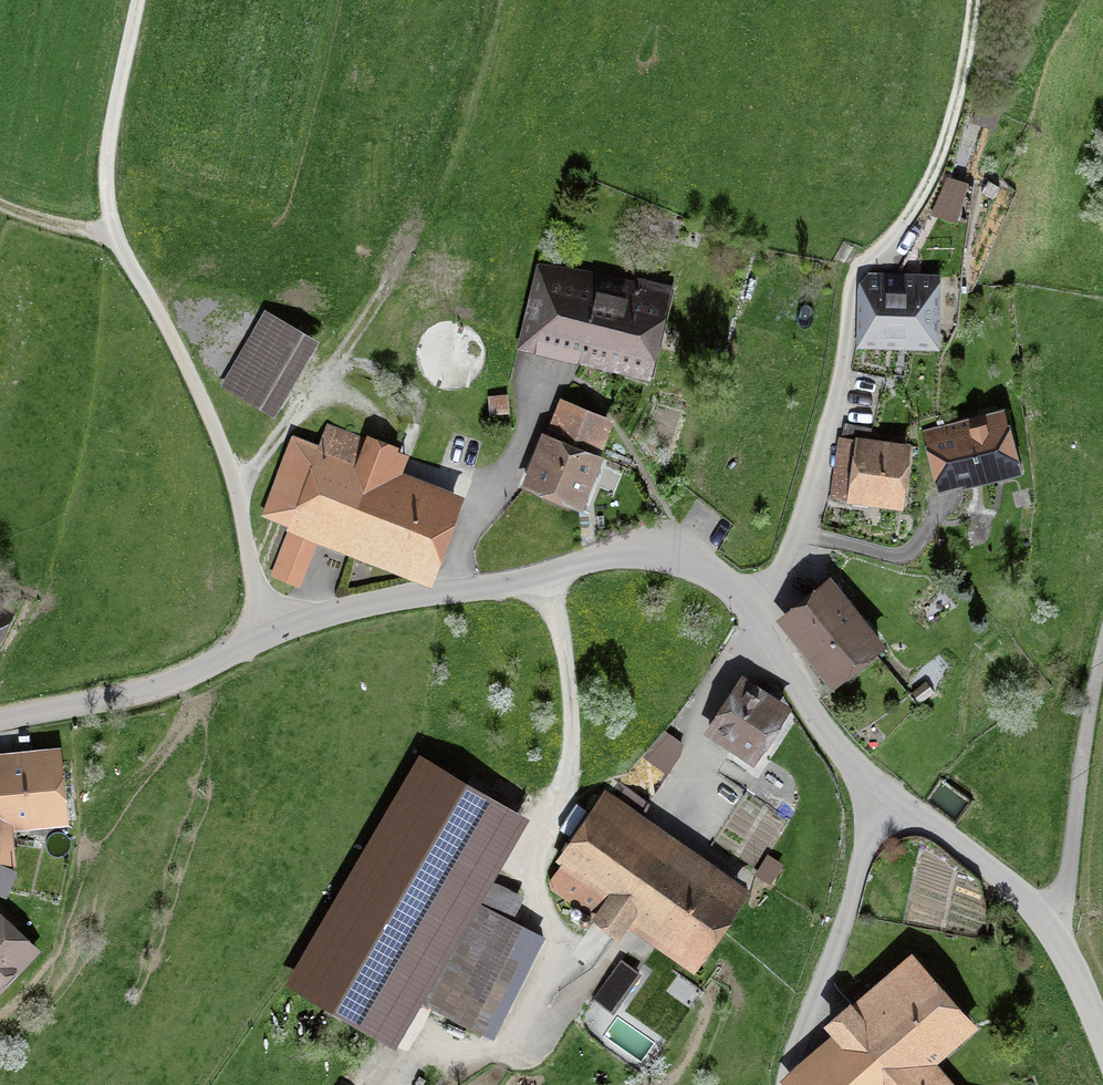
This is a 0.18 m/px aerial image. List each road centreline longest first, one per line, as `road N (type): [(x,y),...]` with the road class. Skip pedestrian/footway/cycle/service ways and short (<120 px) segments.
road 1 (unclassified): [(272,630),(214,419),(108,197),(113,112)]
road 2 (tertiary): [(272,630),(649,553),(688,562),(755,613)]
road 3 (track): [(551,575),(572,723),(568,810),(531,893),(548,948),(530,1030)]
road 4 (residential): [(793,535),(847,357),(852,280),(910,211)]
road 5 (residential): [(884,800),(778,1084)]
road 6 (tertiary): [(0,718),(153,686),(272,630)]
road 7 (unclassified): [(1049,927),(1077,844),(1102,649)]
road 8 (tertiary): [(755,613),(843,754),(884,800)]
road 9 (track): [(910,211),(952,119),(976,0)]
road 10 (tertiary): [(884,800),(1011,884),(1049,927)]
road 11 (residential): [(935,503),(911,551),(793,535)]
road 12 (track): [(124,245),(0,195)]
road 13 (tertiary): [(1049,927),(1102,1037)]

